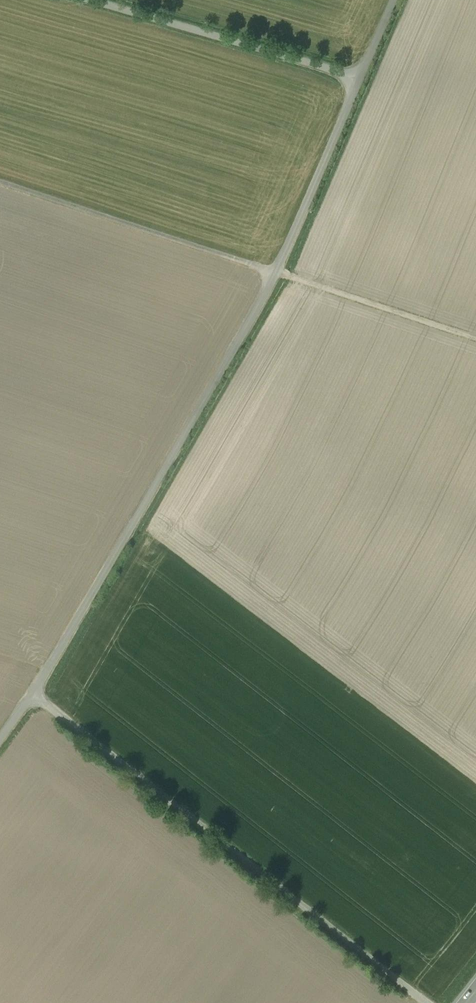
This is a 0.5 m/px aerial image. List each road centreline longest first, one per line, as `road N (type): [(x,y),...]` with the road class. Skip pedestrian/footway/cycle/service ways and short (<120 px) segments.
road 1 (unclassified): [(33,690),(438,1002)]
road 2 (unclassified): [(33,690),(193,430),(278,267)]
road 3 (unclassified): [(278,267),(0,174)]
road 4 (unclassified): [(360,78),(91,0)]
road 5 (unclassified): [(278,267),(475,333)]
road 6 (unclassified): [(278,267),(360,78)]

